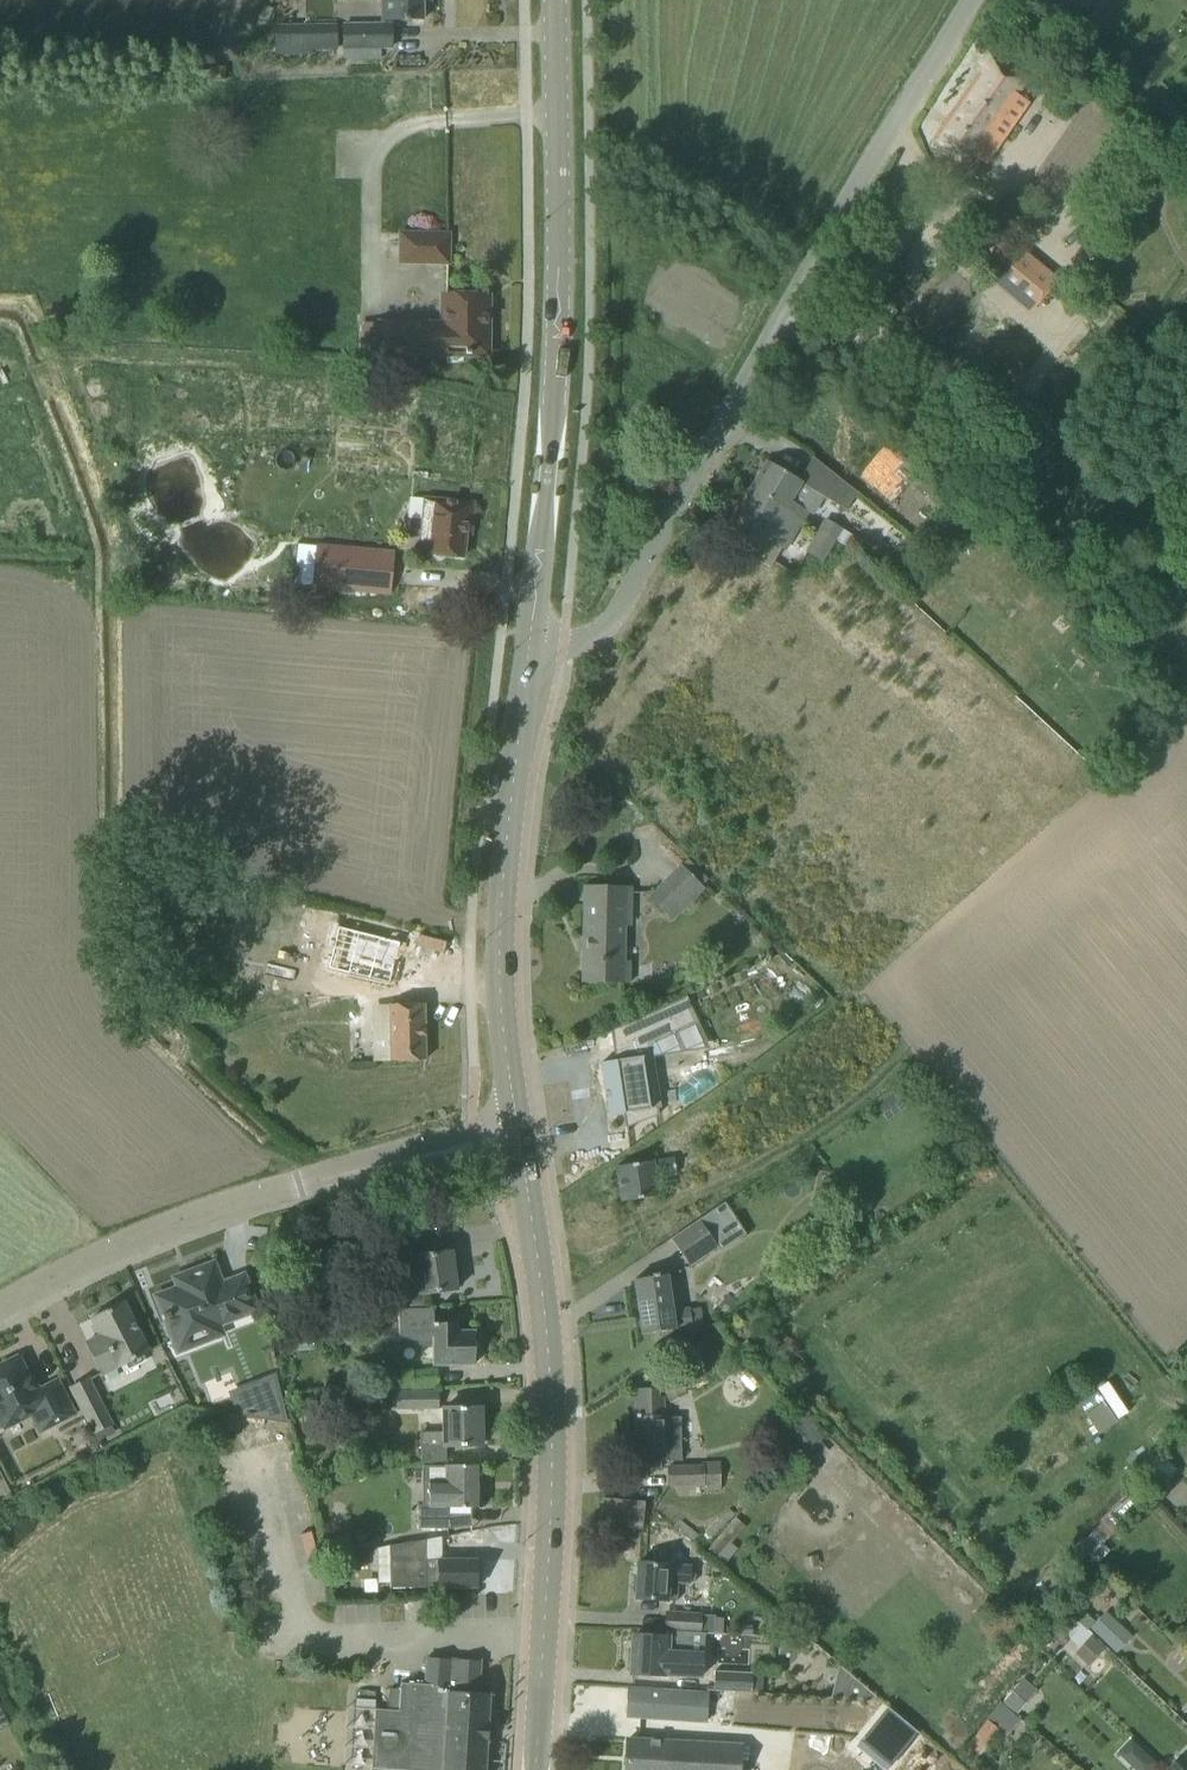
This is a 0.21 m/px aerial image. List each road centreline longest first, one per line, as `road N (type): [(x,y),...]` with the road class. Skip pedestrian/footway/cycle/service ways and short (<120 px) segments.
road 1 (unclassified): [(531,649),(589,641),(628,599),(783,345),(970,0)]
road 2 (tertiary): [(531,649),(554,389),(555,0)]
road 3 (unclassified): [(0,1310),(152,1229),(371,1154),(517,1133)]
road 4 (tertiary): [(543,1635),(551,1429),(517,1133)]
road 5 (tertiary): [(517,1133),(502,933),(531,649)]
road 6 (unclassified): [(543,1635),(302,1640),(255,1452)]
road 7 (tertiary): [(535,1769),(543,1635)]

